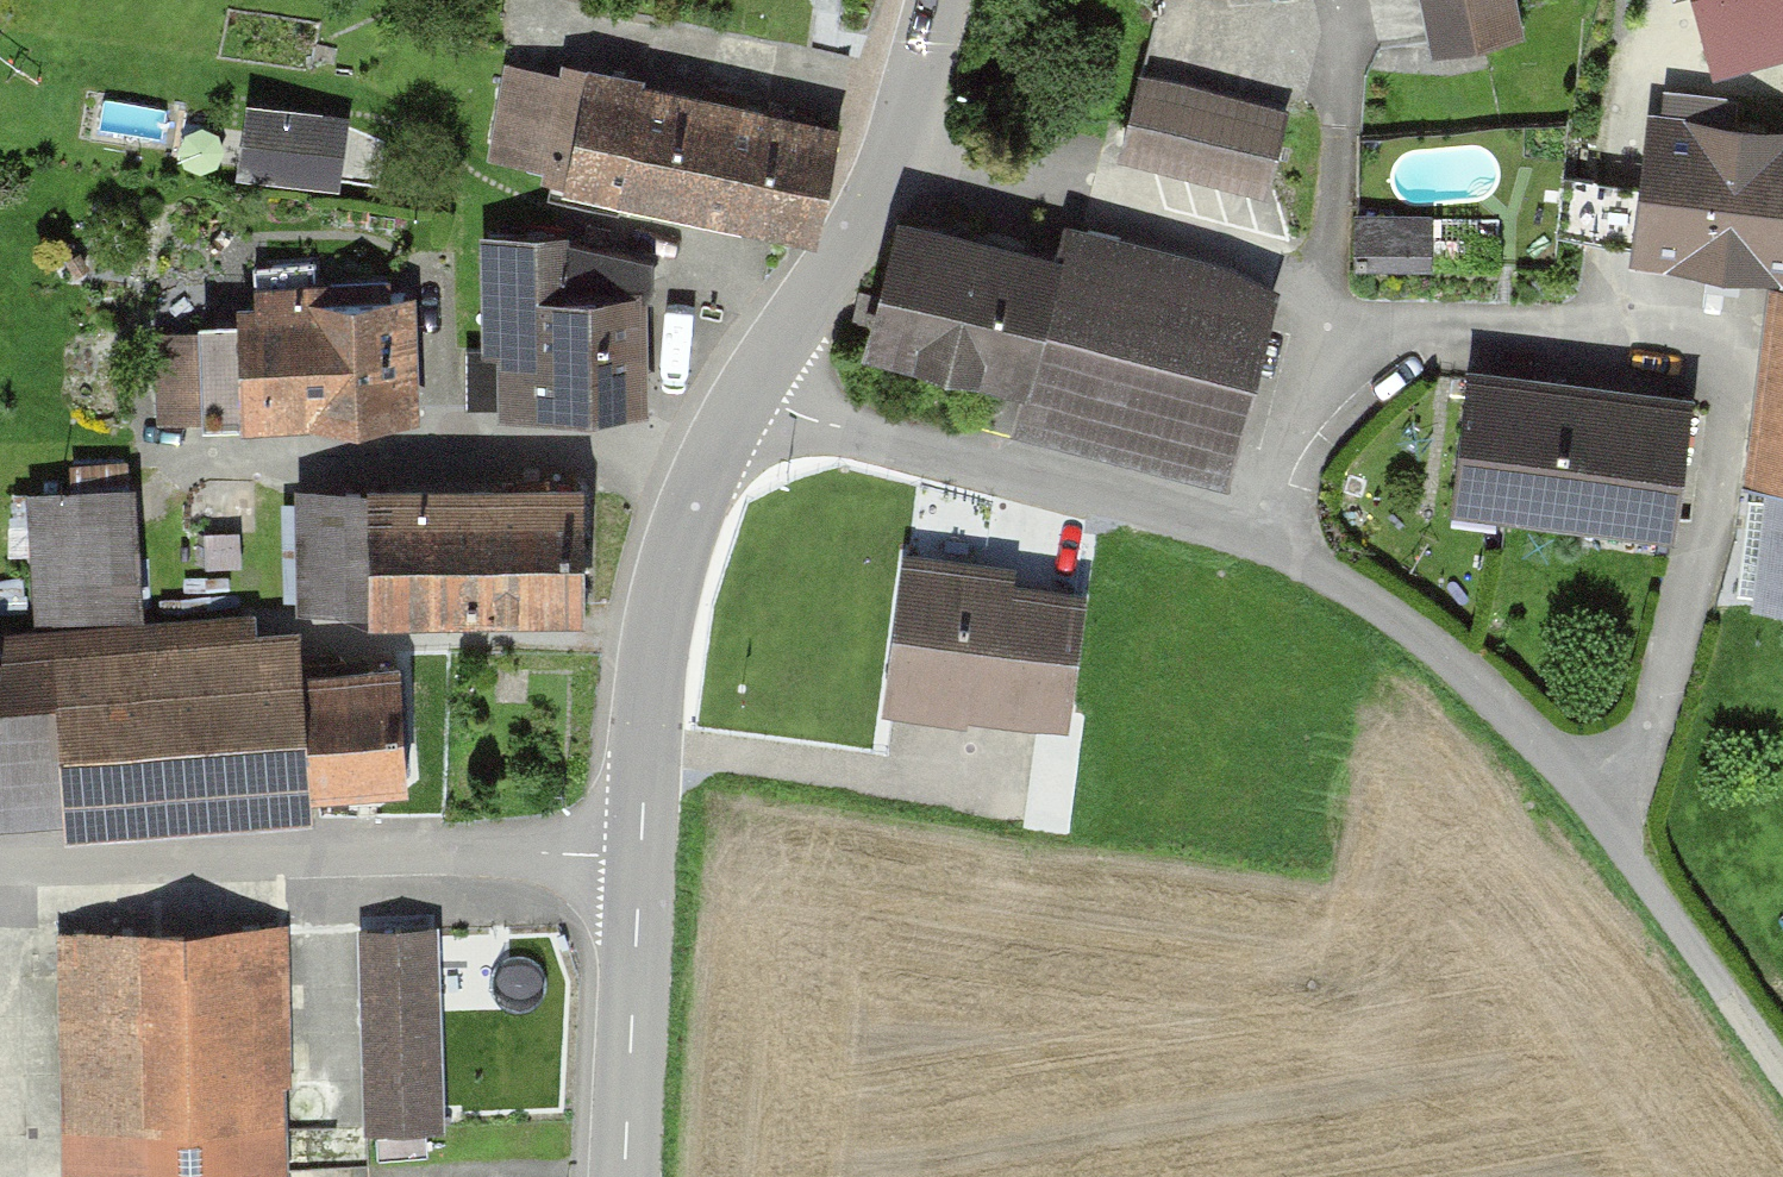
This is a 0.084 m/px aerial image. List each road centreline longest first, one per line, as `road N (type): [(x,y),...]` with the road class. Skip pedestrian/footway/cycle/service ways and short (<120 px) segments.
road 1 (unclassified): [(1614,833),(1446,646),(1308,564),(746,404)]
road 2 (unclassified): [(640,859),(0,854)]
road 3 (tertiary): [(640,859),(642,755),(673,583),(746,404)]
road 4 (tertiary): [(746,404),(850,242),(894,153),(942,0)]
road 5 (tertiary): [(627,1176),(640,859)]
road 6 (track): [(1782,1071),(1614,833)]

